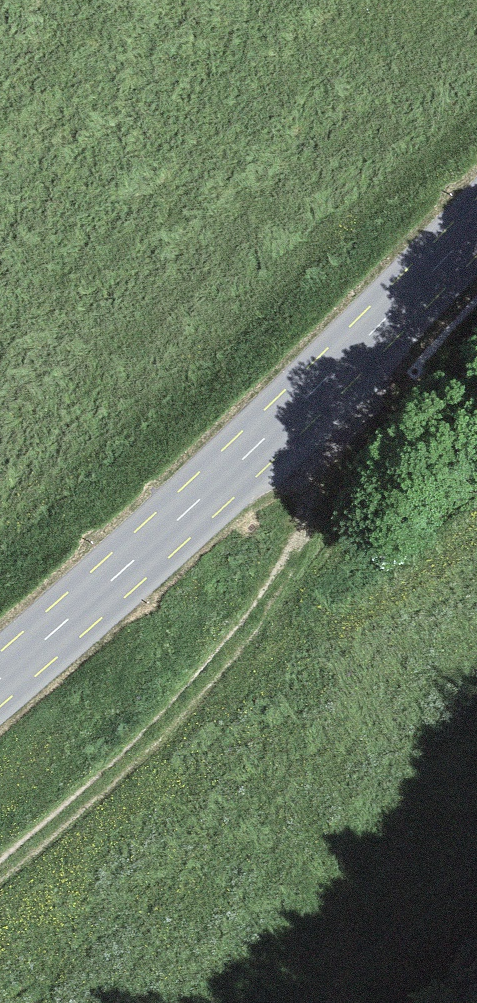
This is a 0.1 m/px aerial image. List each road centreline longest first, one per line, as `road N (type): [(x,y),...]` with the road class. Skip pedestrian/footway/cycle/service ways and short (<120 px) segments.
road 1 (track): [(0,872),(245,650),(395,314)]
road 2 (secondary): [(0,681),(174,540),(476,230)]

